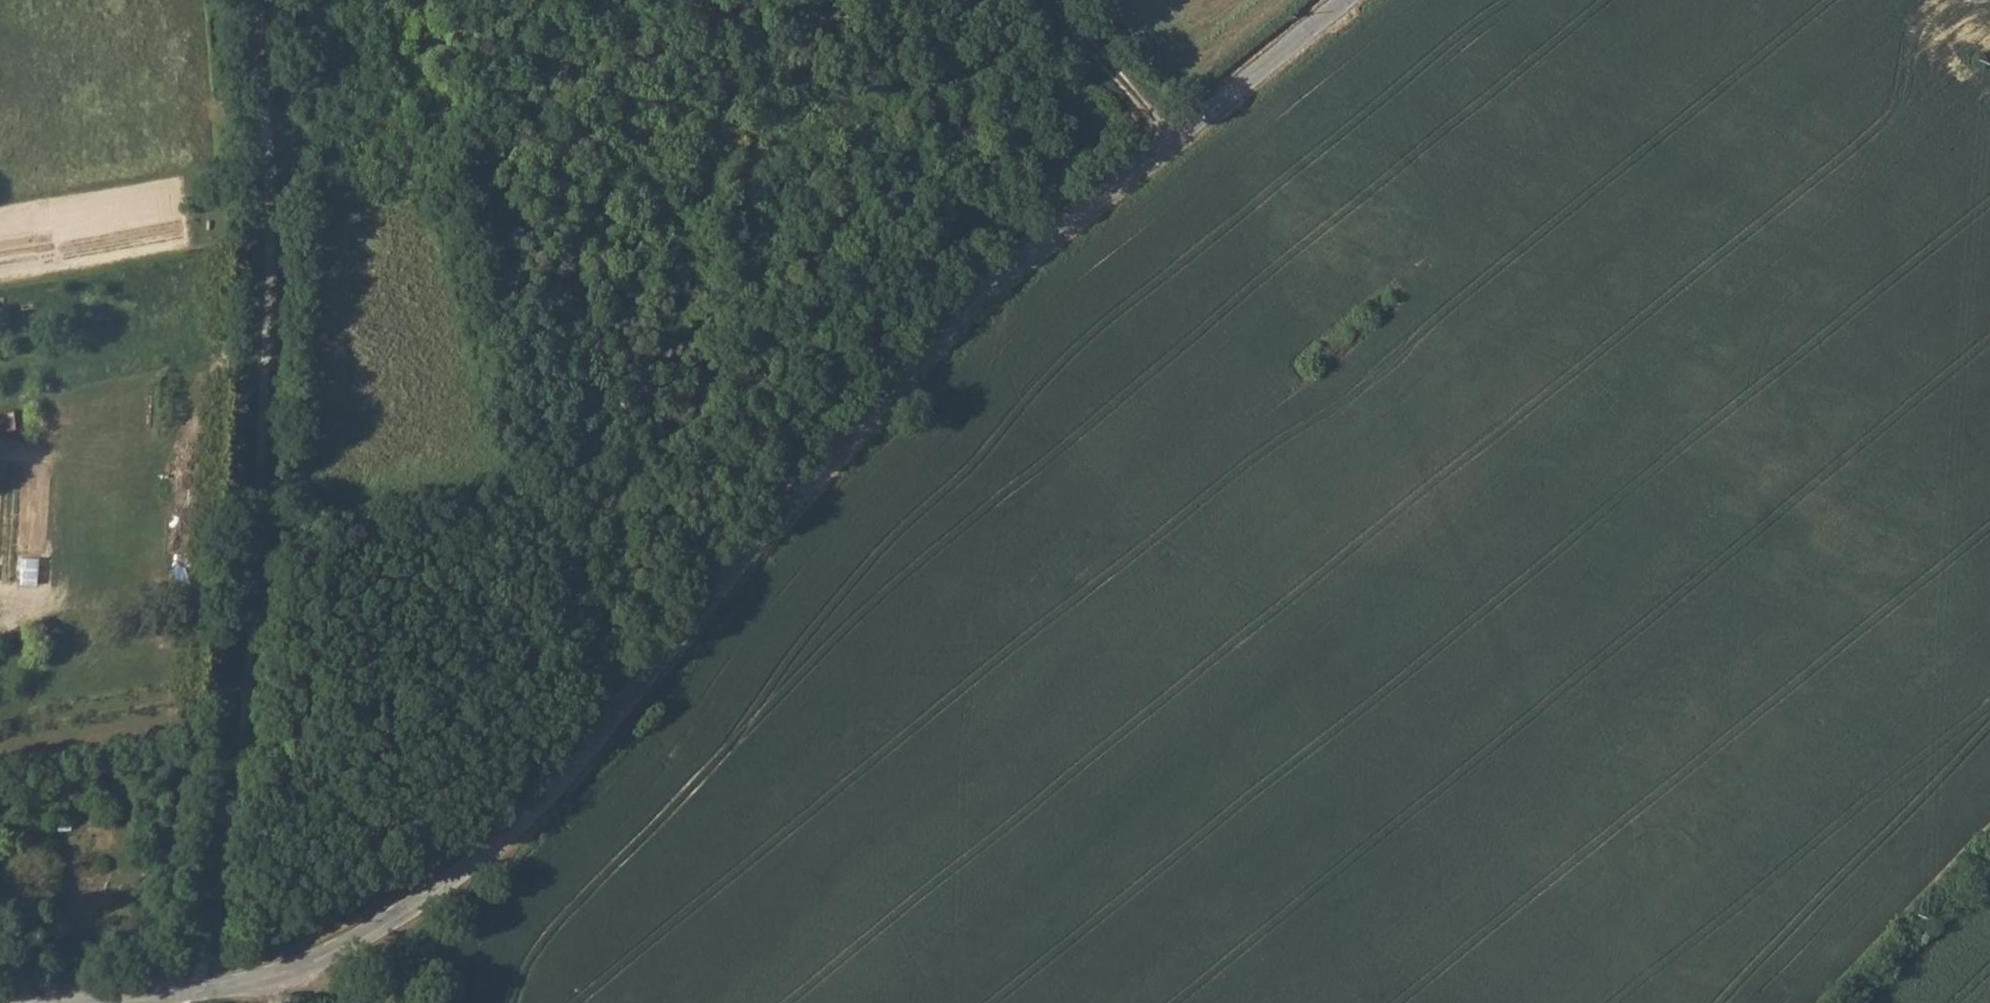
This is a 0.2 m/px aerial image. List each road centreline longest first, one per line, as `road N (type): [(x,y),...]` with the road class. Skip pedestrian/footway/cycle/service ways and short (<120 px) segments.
road 1 (residential): [(1346,0),(957,320),(553,787),(421,903),(309,965),(266,978),(187,993),(45,1002)]
road 2 (track): [(1989,854),(1846,1002)]
road 3 (track): [(1051,0),(1169,143)]

